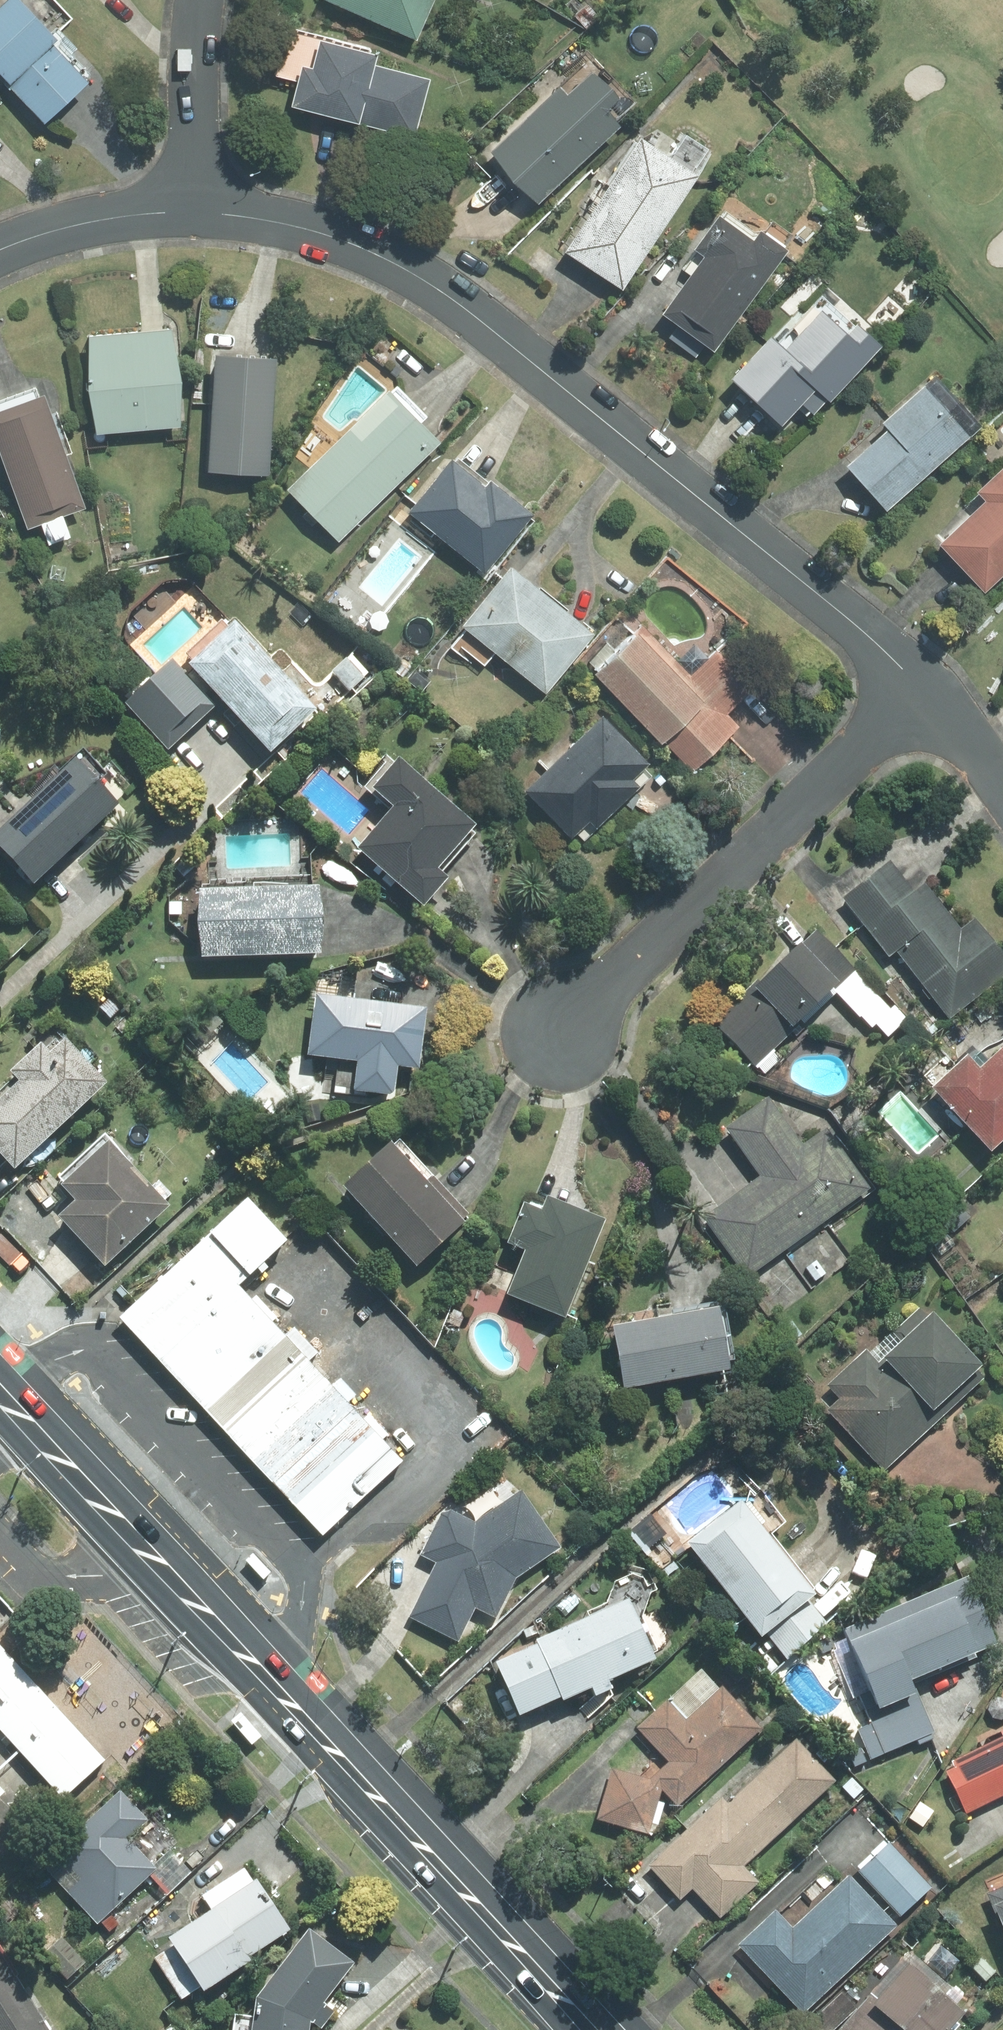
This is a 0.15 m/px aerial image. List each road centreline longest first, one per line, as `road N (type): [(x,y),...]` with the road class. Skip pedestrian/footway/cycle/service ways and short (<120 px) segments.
road 1 (residential): [(916,686),(858,628),(478,318),(402,266),(307,230),(193,212)]
road 2 (secondary): [(0,1388),(590,2029)]
road 3 (residential): [(558,1038),(916,686)]
road 4 (residential): [(201,0),(193,212)]
road 5 (residential): [(193,212),(102,220),(0,250)]
road 6 (residential): [(1002,785),(916,686)]

